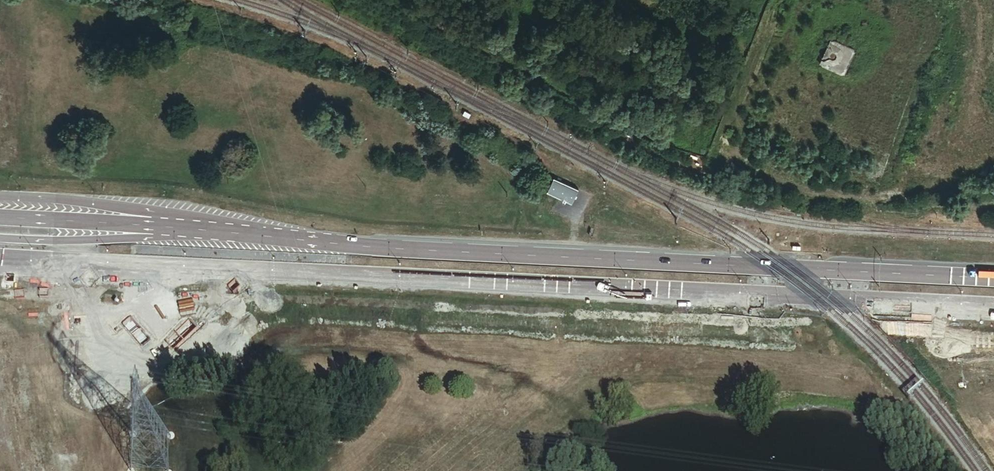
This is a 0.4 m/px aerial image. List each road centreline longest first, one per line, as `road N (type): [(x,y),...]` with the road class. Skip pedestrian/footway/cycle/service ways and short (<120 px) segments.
road 1 (secondary): [(165,268),(993,308)]
road 2 (secondary): [(993,280),(411,251),(256,231)]
road 3 (secondary): [(256,231),(150,208),(0,200)]
road 4 (secondary): [(256,231),(0,217)]
road 5 (secondary): [(256,231),(0,238)]
road 6 (secondary): [(0,269),(133,275),(165,268)]
road 7 (secondary): [(0,259),(165,268)]

